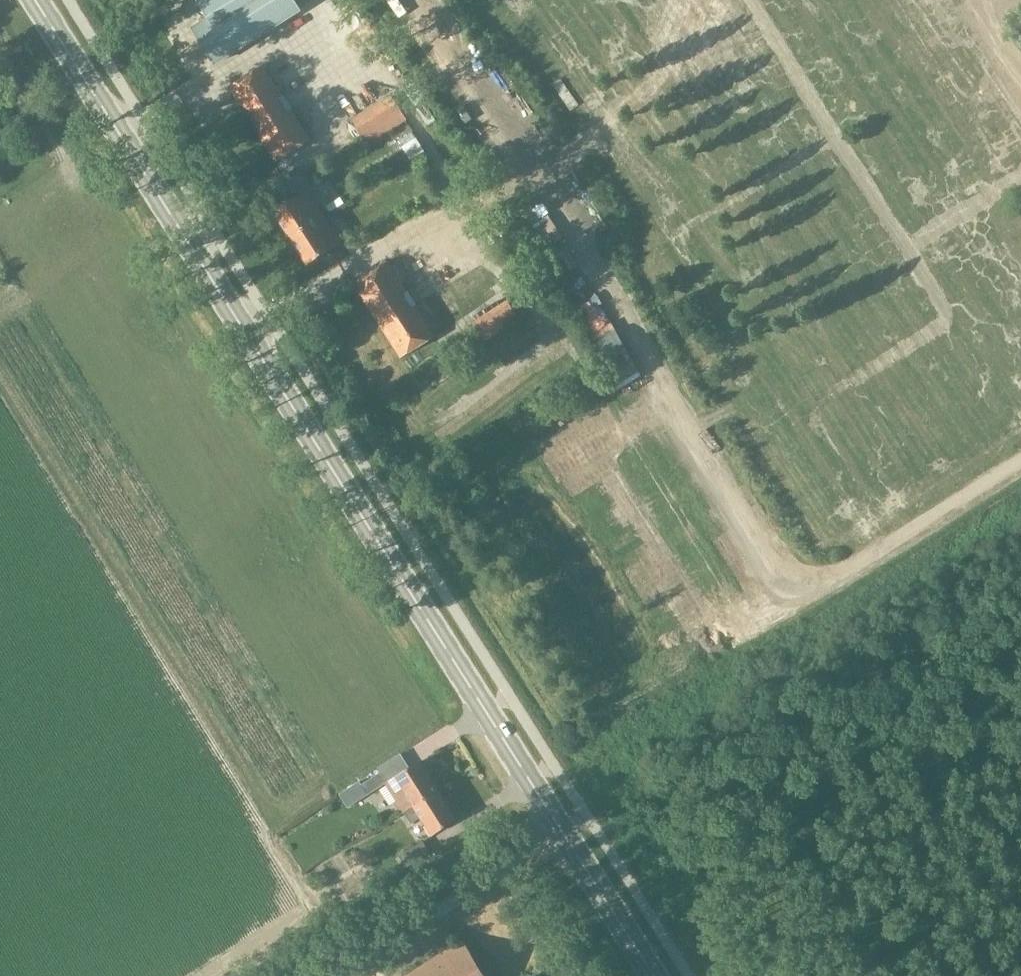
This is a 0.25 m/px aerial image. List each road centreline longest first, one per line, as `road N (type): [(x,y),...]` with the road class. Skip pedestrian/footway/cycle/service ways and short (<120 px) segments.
road 1 (secondary): [(654,975),(35,0)]

